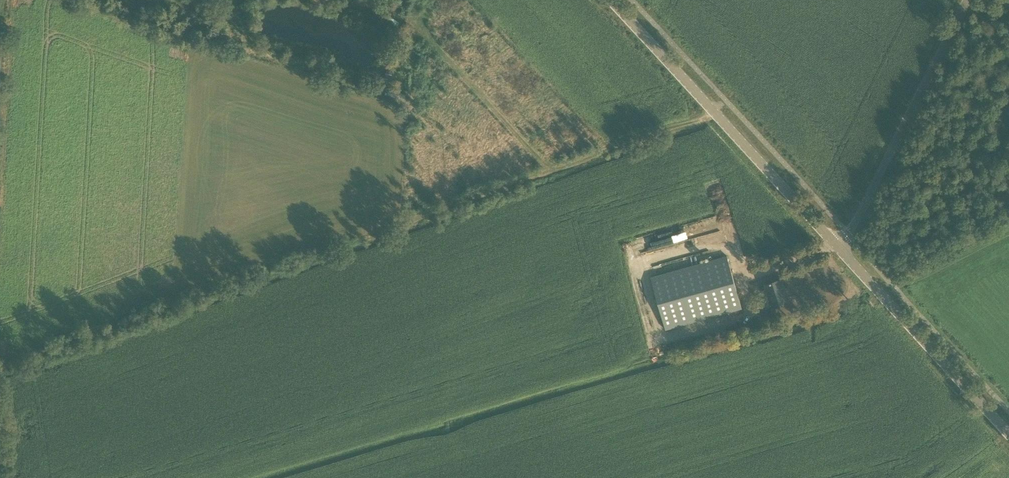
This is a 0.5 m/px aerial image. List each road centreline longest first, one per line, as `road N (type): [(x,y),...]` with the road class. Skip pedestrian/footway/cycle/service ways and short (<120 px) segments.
road 1 (track): [(714,112),(394,224)]
road 2 (tertiary): [(837,247),(610,0)]
road 3 (unclassified): [(837,247),(966,0)]
road 4 (tertiary): [(1008,433),(837,247)]
road 5 (track): [(549,172),(413,25)]

